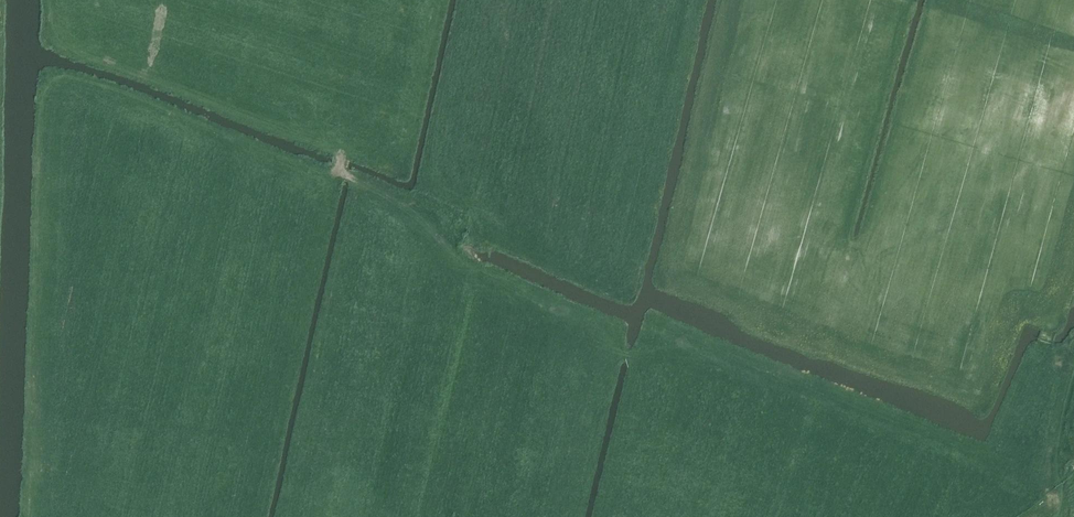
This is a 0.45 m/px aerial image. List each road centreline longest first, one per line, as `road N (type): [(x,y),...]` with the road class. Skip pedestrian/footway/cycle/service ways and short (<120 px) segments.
road 1 (track): [(957,442),(721,352),(642,359),(515,303),(370,185),(338,173),(343,151),(58,37),(58,0)]

